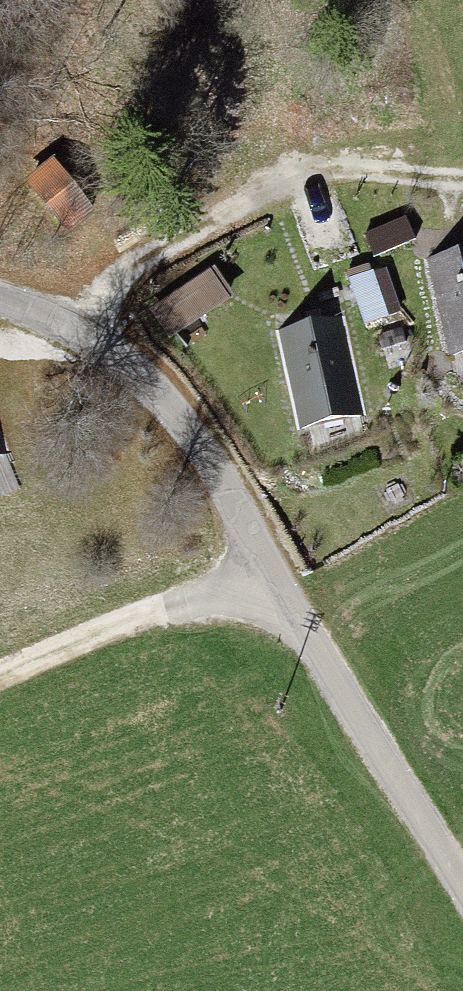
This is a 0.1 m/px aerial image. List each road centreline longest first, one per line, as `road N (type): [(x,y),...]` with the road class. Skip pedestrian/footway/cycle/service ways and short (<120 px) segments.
road 1 (unclassified): [(462,883),(202,449),(142,374),(82,331)]
road 2 (residential): [(82,331),(137,259),(178,227),(277,181),(323,165),(462,176)]
road 3 (track): [(0,685),(273,577)]

